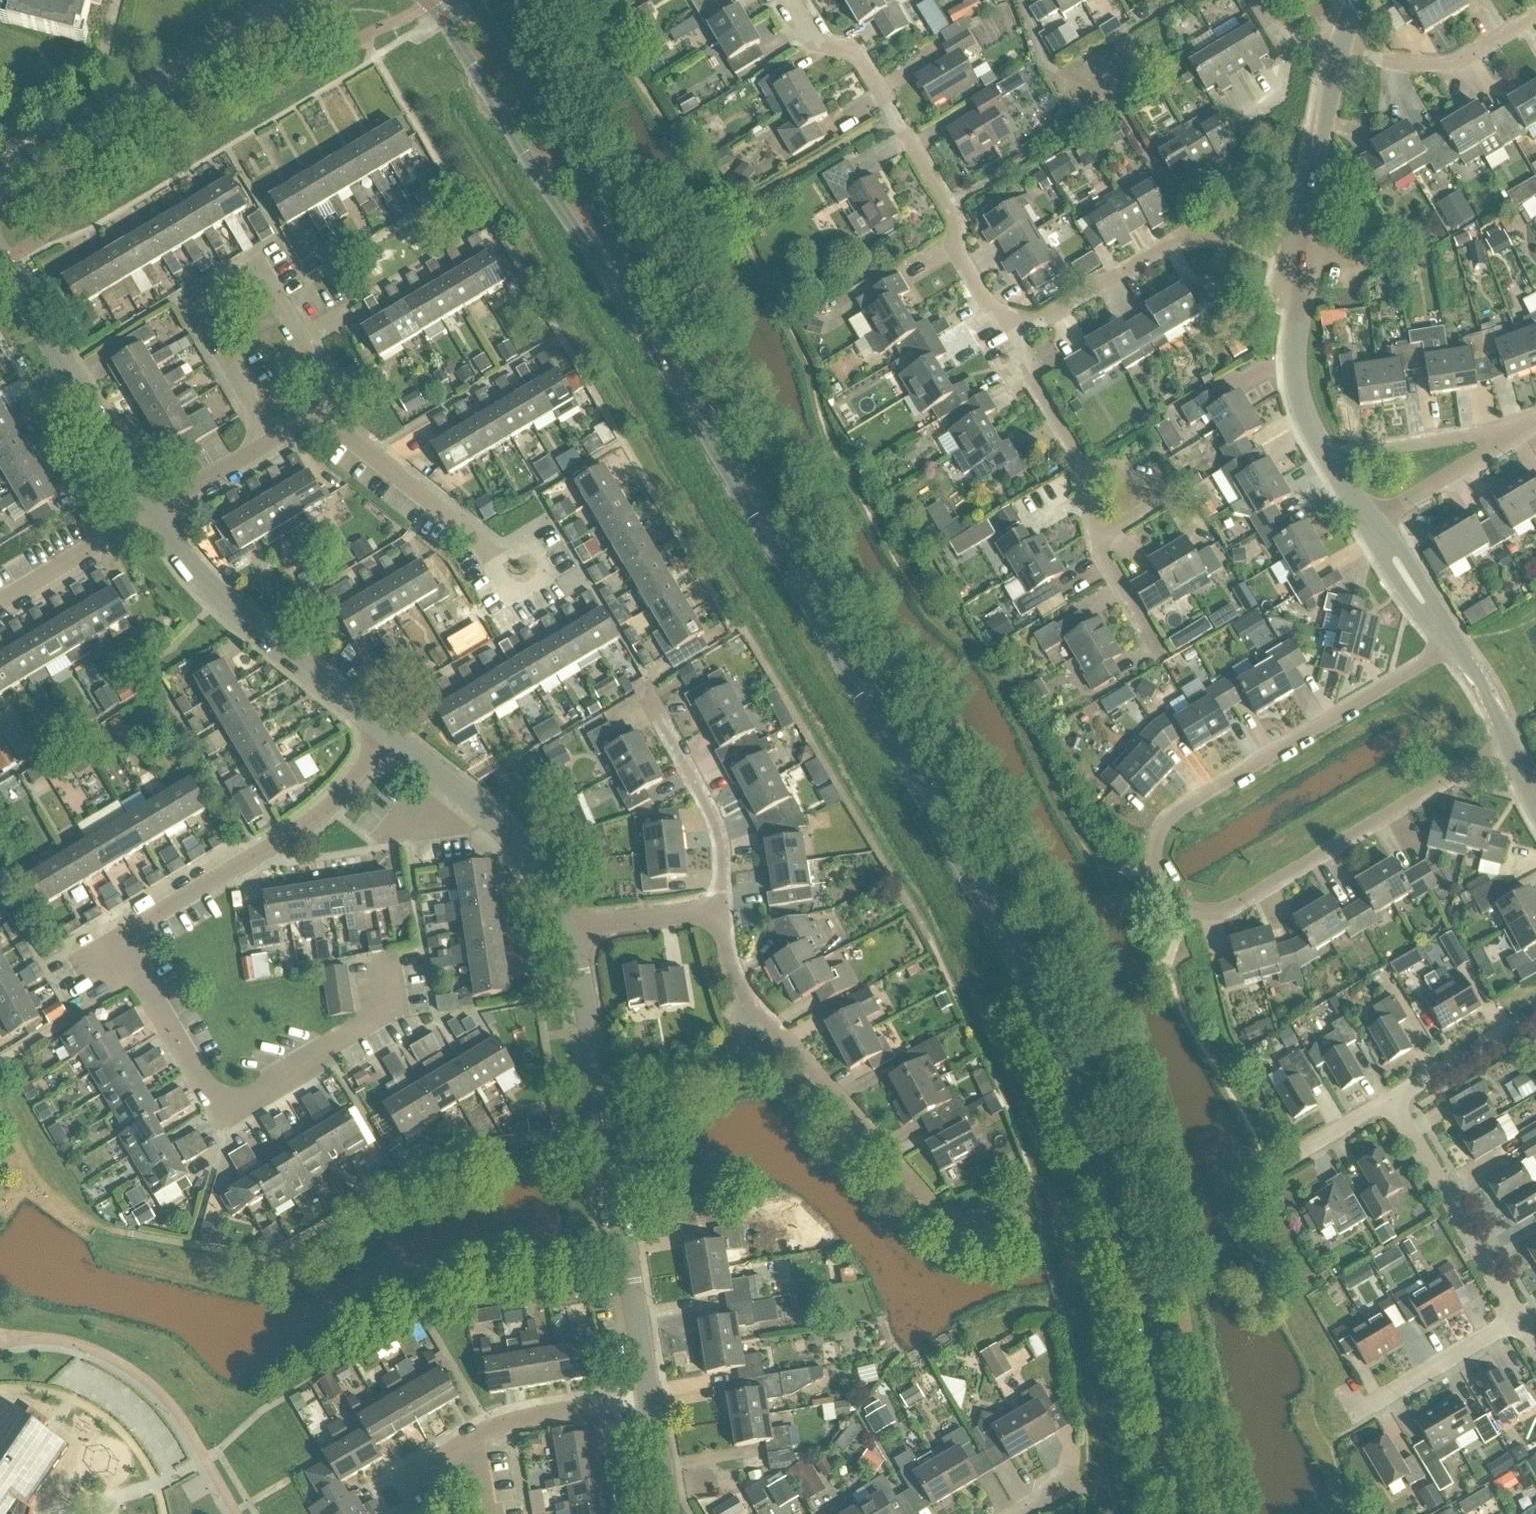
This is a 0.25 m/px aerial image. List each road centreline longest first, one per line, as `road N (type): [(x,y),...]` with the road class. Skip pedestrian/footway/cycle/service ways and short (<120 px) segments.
road 1 (secondary): [(1176,1513),(1125,1246),(1045,1016),(636,297)]
road 2 (residential): [(1512,748),(1217,919),(1187,918),(1155,874),(1157,840),(1173,816),(1462,653)]
road 3 (residential): [(650,1404),(596,1033),(573,930)]
road 4 (residential): [(379,965),(390,1022),(229,1116),(124,942)]
road 5 (residential): [(788,0),(814,44),(860,55),(951,208),(955,249),(1009,339)]
road 6 (residential): [(978,1231),(946,1219),(744,993),(721,915)]
road 7 (residential): [(273,441),(192,300),(250,267),(280,297),(328,382),(328,421)]
road 8 (secondary): [(428,0),(594,257),(636,297)]
road 9 (tertiary): [(0,177),(318,0)]
road 10 (residential): [(124,942),(315,819),(386,736)]
road 11 (secondary): [(636,297),(482,0)]
road 12 (residential): [(386,736),(225,608),(192,576),(154,516)]
road 13 (residential): [(1009,339),(1188,241),(1302,265)]
road 14 (residential): [(154,516),(0,260)]
road 15 (residential): [(383,1501),(501,1427),(650,1404)]
road 16 (residential): [(573,930),(561,900),(482,814),(386,736)]
road 17 (residential): [(1521,1320),(1398,1101)]
road 18 (residential): [(328,421),(518,572)]
road 19 (residential): [(1333,59),(1452,63),(1535,14)]
road 20 (residential): [(721,915),(725,858),(713,824),(647,727)]
road 21 (residential): [(1302,265),(1333,59)]
road 22 (residential): [(1331,461),(1296,389),(1302,265)]
road 23 (residential): [(1521,1320),(1354,1418)]
road 24 (residential): [(1096,542),(1173,497),(1081,465)]
road 25 (residential): [(1331,461),(1515,434)]
road 26 (residential): [(0,606),(154,516)]
road 27 (residential): [(1374,529),(1515,434)]
road 28 (residential): [(1398,1101),(1535,1023)]
road 29 (residential): [(1462,653),(1374,529)]
road 30 (residential): [(573,930),(721,915)]
road 31 (residential): [(1009,339),(1081,465)]
road 32 (residential): [(154,516),(273,441)]
road 33 (residential): [(1096,542),(1160,655)]

